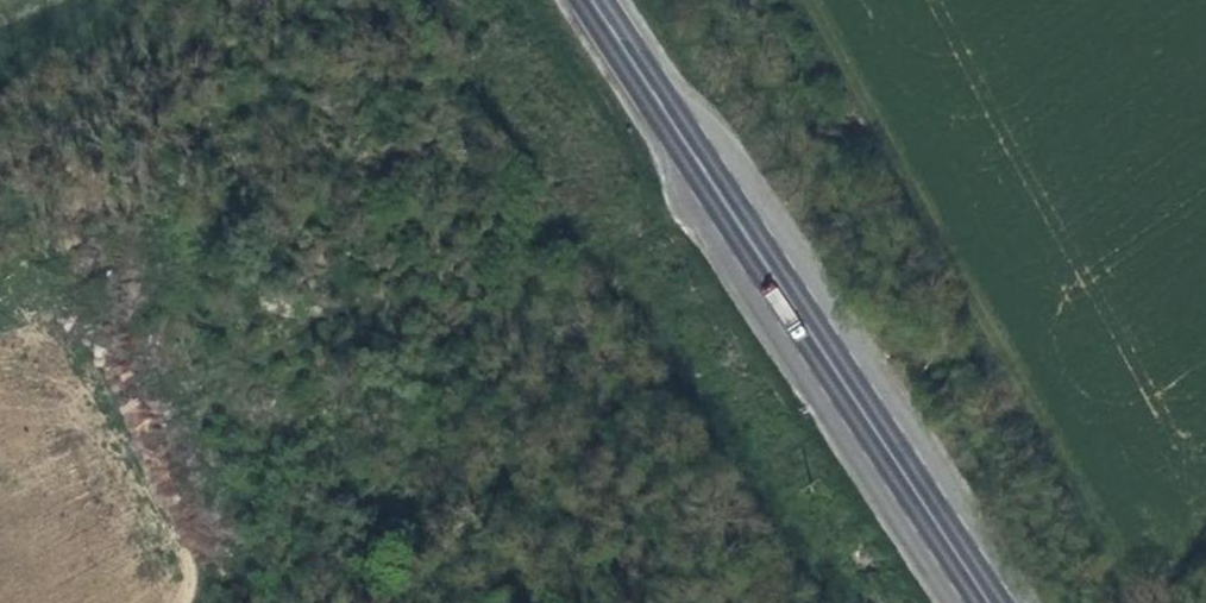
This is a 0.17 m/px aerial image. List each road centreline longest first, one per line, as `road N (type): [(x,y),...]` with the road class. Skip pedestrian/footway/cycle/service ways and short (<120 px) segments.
road 1 (primary): [(991,602),(592,0)]

